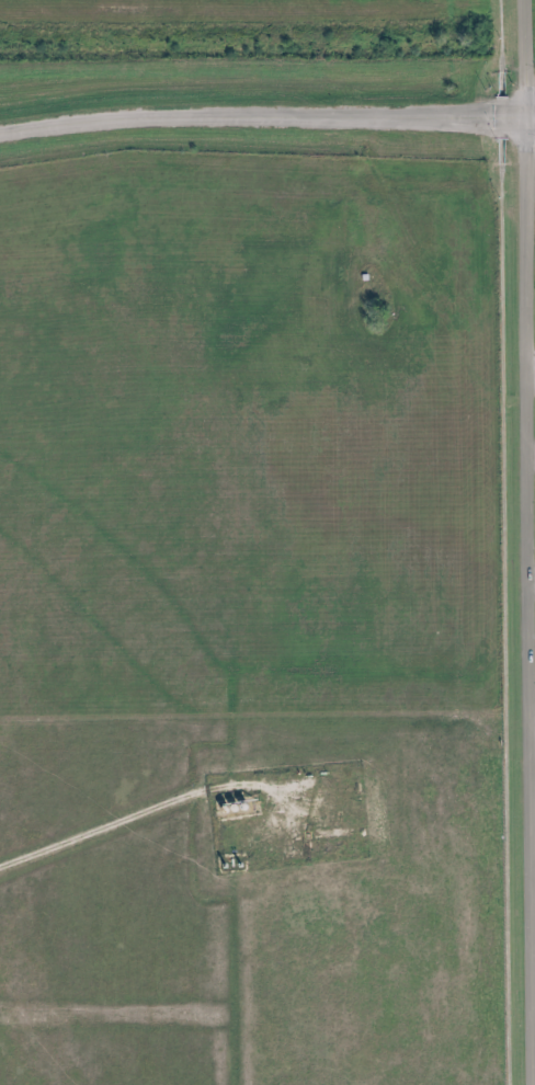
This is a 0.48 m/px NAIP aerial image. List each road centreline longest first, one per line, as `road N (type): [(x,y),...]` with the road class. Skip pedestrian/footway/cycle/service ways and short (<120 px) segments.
road 1 (tertiary): [(527,1084),(512,0)]

